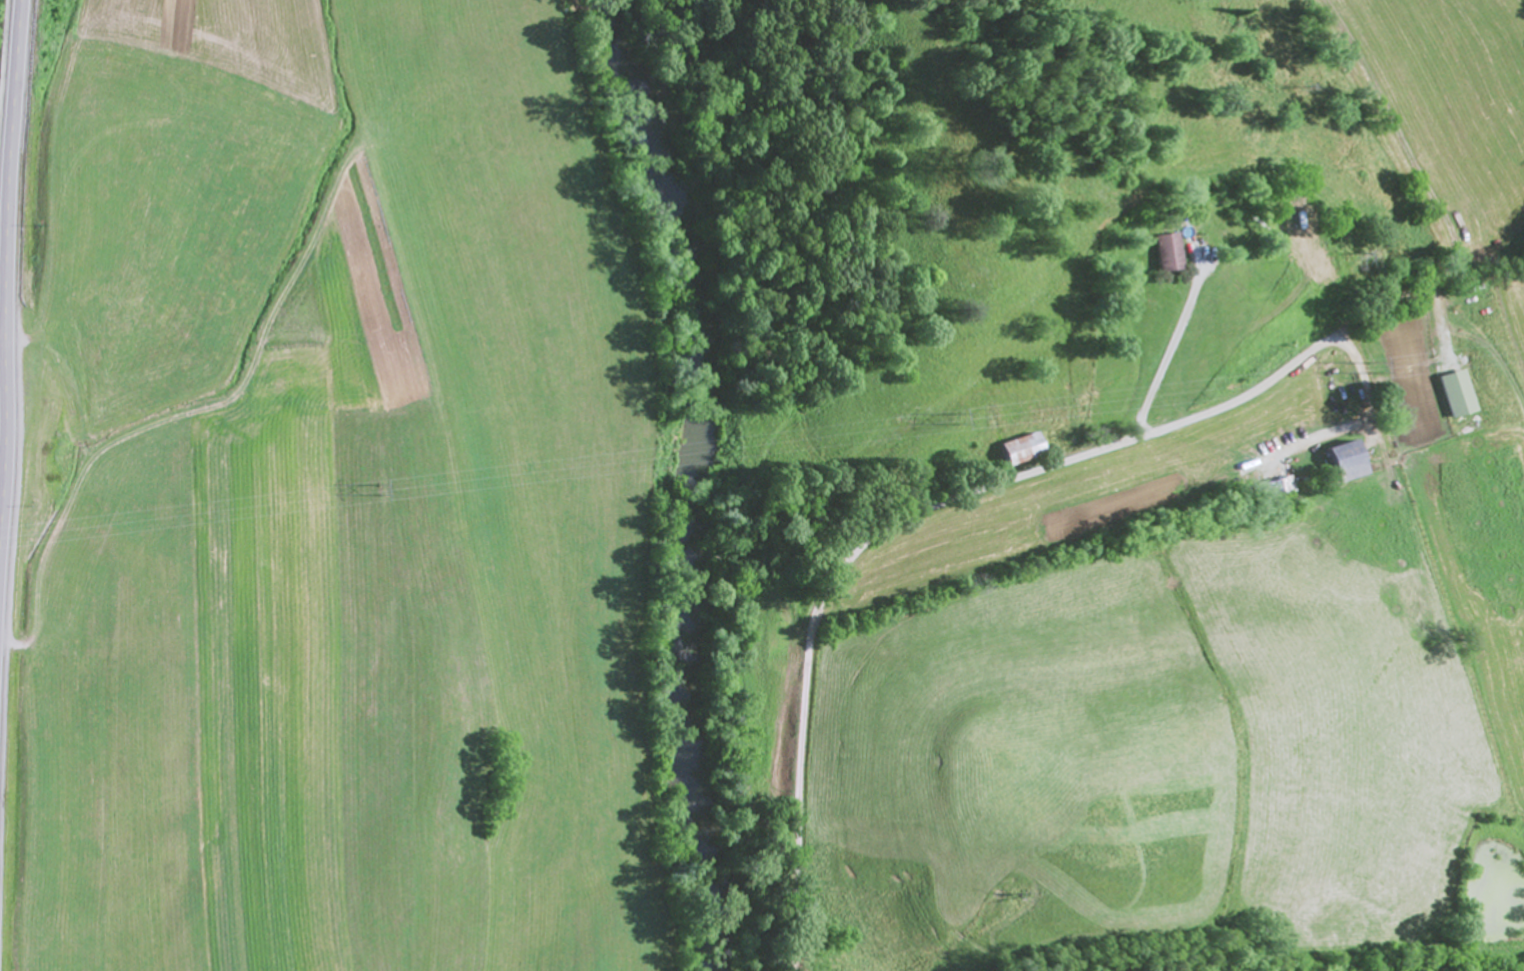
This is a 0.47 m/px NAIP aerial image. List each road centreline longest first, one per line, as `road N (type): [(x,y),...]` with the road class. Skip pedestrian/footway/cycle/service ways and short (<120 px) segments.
road 1 (trunk): [(0,473),(16,0)]

